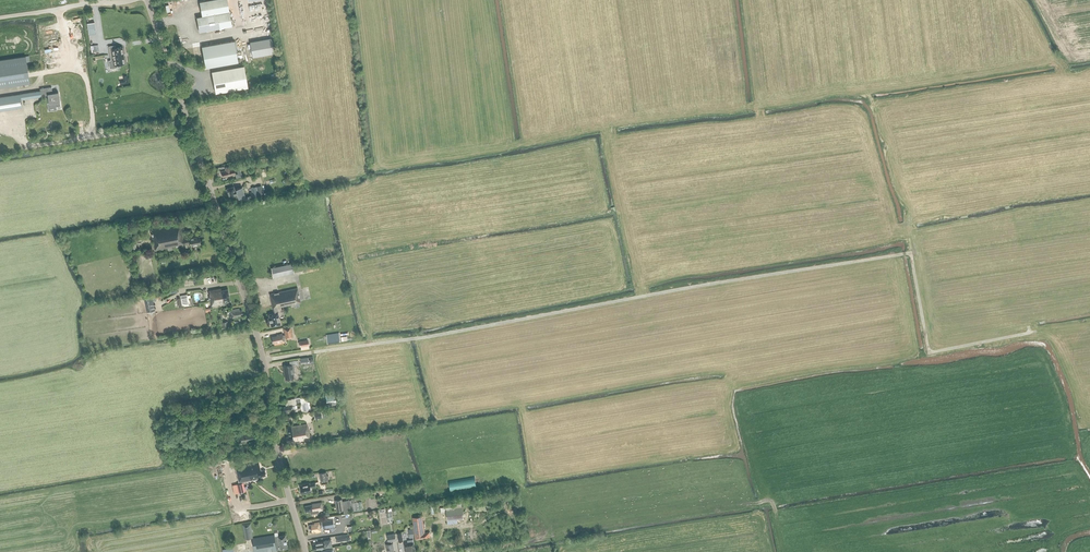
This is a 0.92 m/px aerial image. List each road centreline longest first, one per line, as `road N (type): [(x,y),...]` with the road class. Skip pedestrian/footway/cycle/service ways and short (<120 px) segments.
road 1 (tertiary): [(305,551),(255,327),(146,0)]

